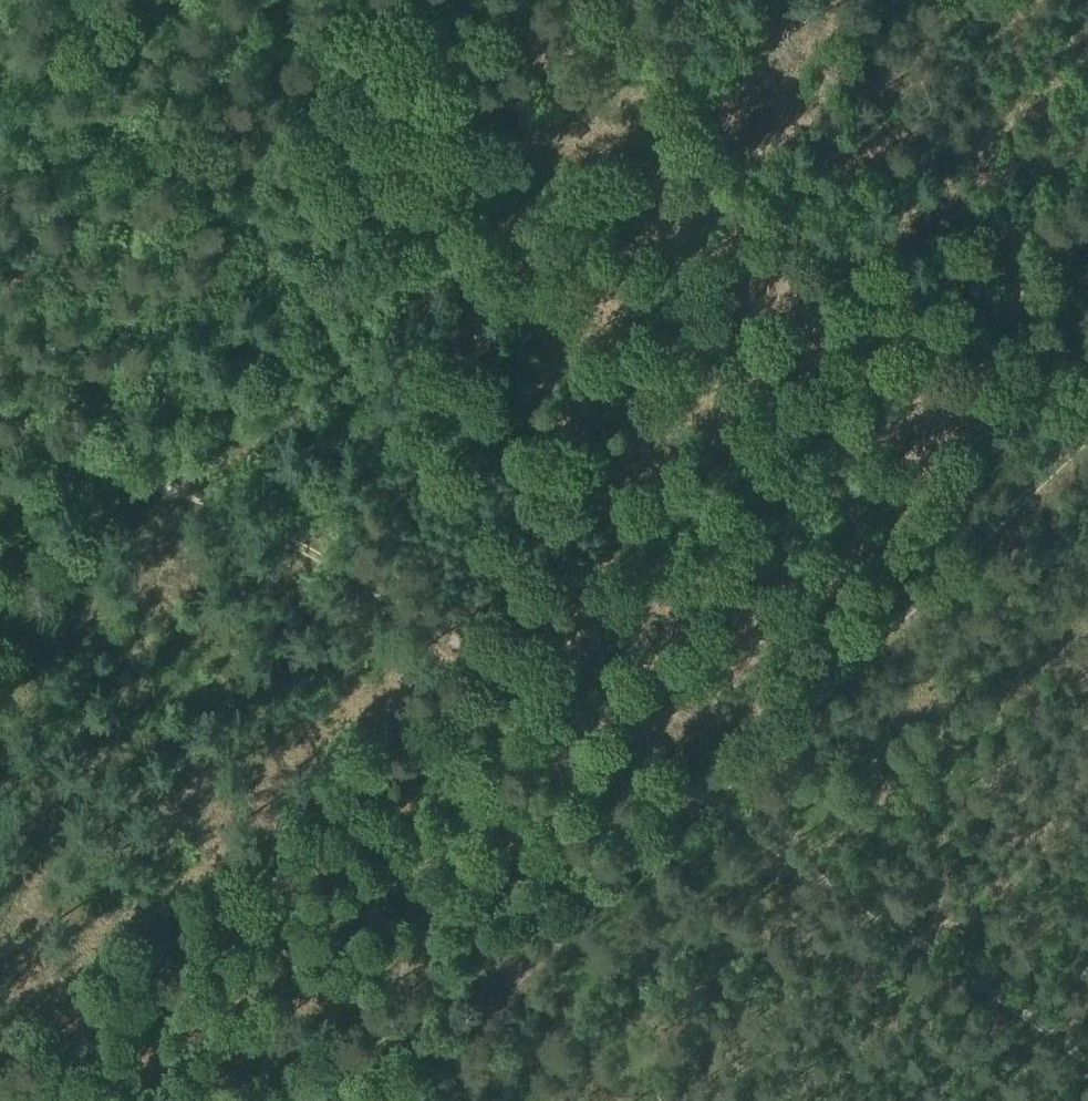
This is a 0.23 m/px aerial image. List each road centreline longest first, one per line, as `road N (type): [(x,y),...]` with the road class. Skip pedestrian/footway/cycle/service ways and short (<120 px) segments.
road 1 (track): [(0,433),(182,507),(487,673),(701,804),(1087,1066)]
road 2 (track): [(1087,439),(399,1100)]
road 3 (track): [(635,0),(874,290),(1027,501)]
road 4 (track): [(330,0),(0,309)]

